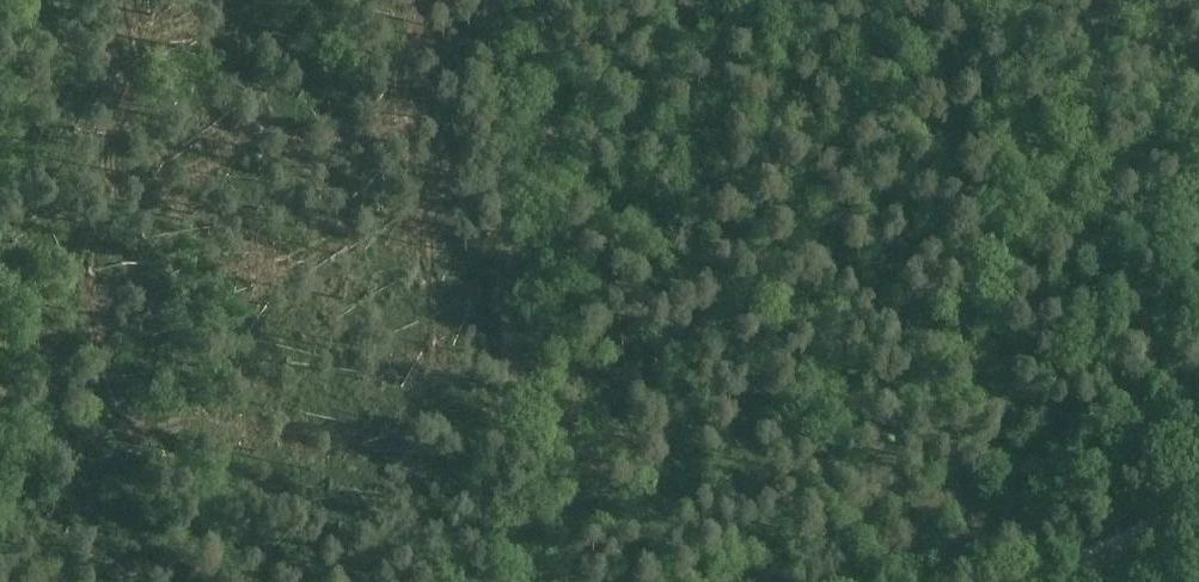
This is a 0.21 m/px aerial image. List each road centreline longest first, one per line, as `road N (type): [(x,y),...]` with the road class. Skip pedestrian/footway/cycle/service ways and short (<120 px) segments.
road 1 (track): [(1054,581),(1198,513)]

